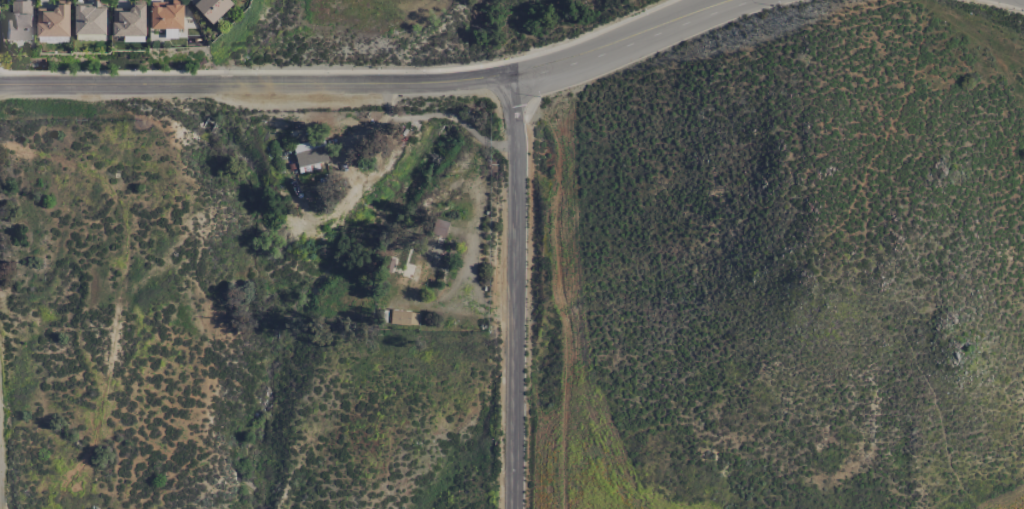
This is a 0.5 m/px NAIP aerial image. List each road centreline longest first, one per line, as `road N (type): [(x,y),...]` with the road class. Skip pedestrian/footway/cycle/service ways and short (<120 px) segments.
road 1 (tertiary): [(0,85),(474,81),(587,58),(729,0)]
road 2 (residential): [(516,508),(514,116),(506,77)]

